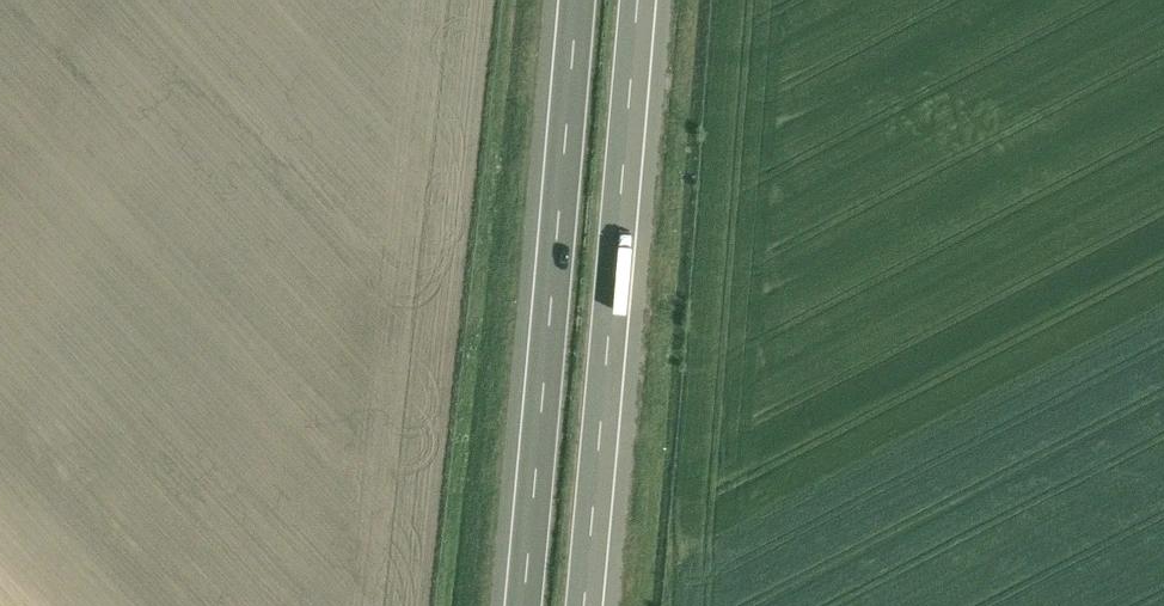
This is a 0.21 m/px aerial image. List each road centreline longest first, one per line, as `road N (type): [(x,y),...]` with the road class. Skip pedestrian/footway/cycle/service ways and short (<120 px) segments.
road 1 (motorway): [(567,0),(515,605)]
road 2 (motorway): [(595,605),(647,0)]

